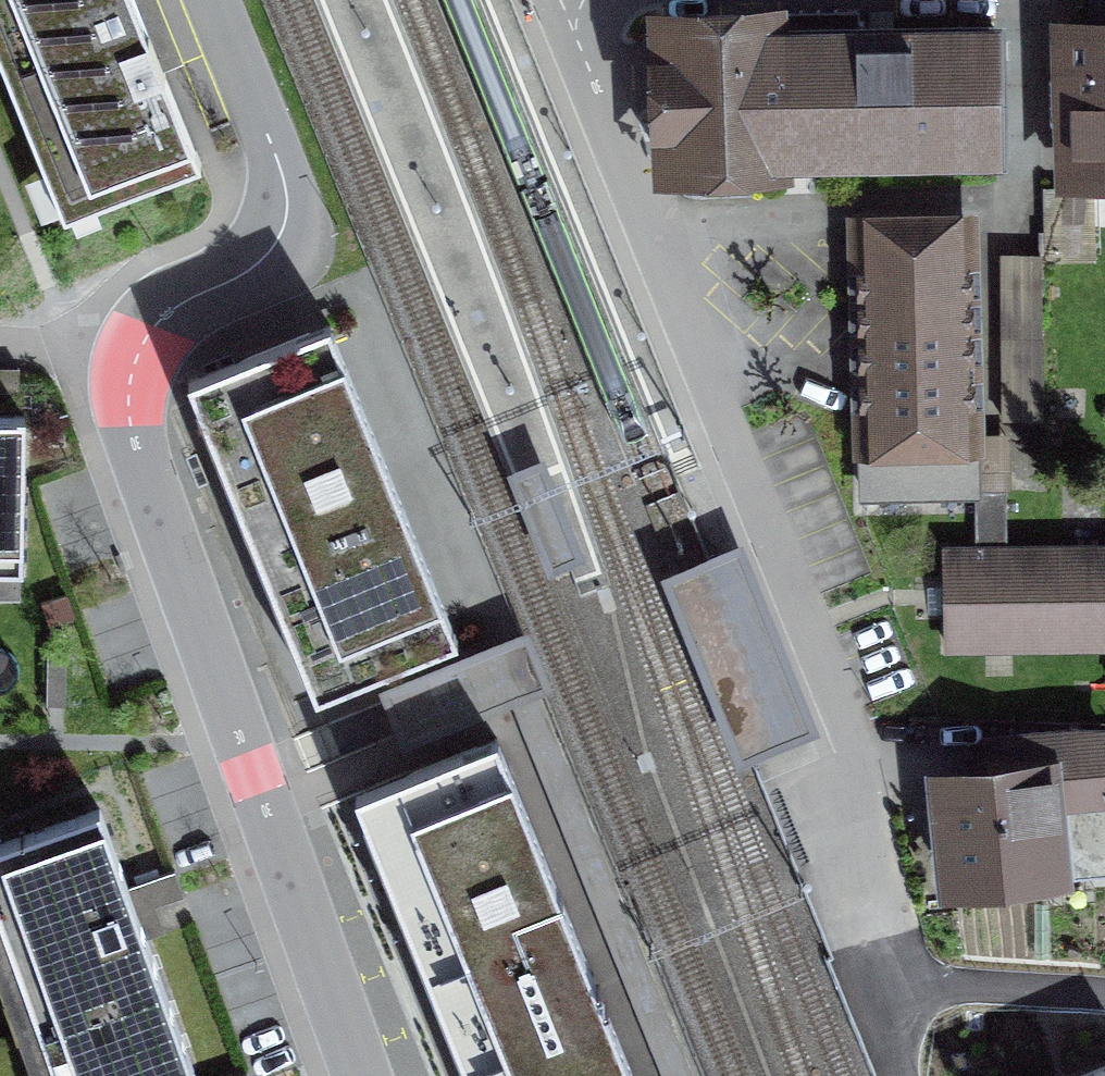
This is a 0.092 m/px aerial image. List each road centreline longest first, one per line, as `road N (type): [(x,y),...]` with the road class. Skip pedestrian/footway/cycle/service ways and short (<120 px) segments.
road 1 (residential): [(366,1075),(130,423),(128,384),(137,356)]
road 2 (residential): [(137,356),(167,315),(262,260),(280,241),(287,196),(276,159)]
road 3 (residential): [(219,0),(276,159)]
road 4 (residential): [(0,348),(137,356)]

